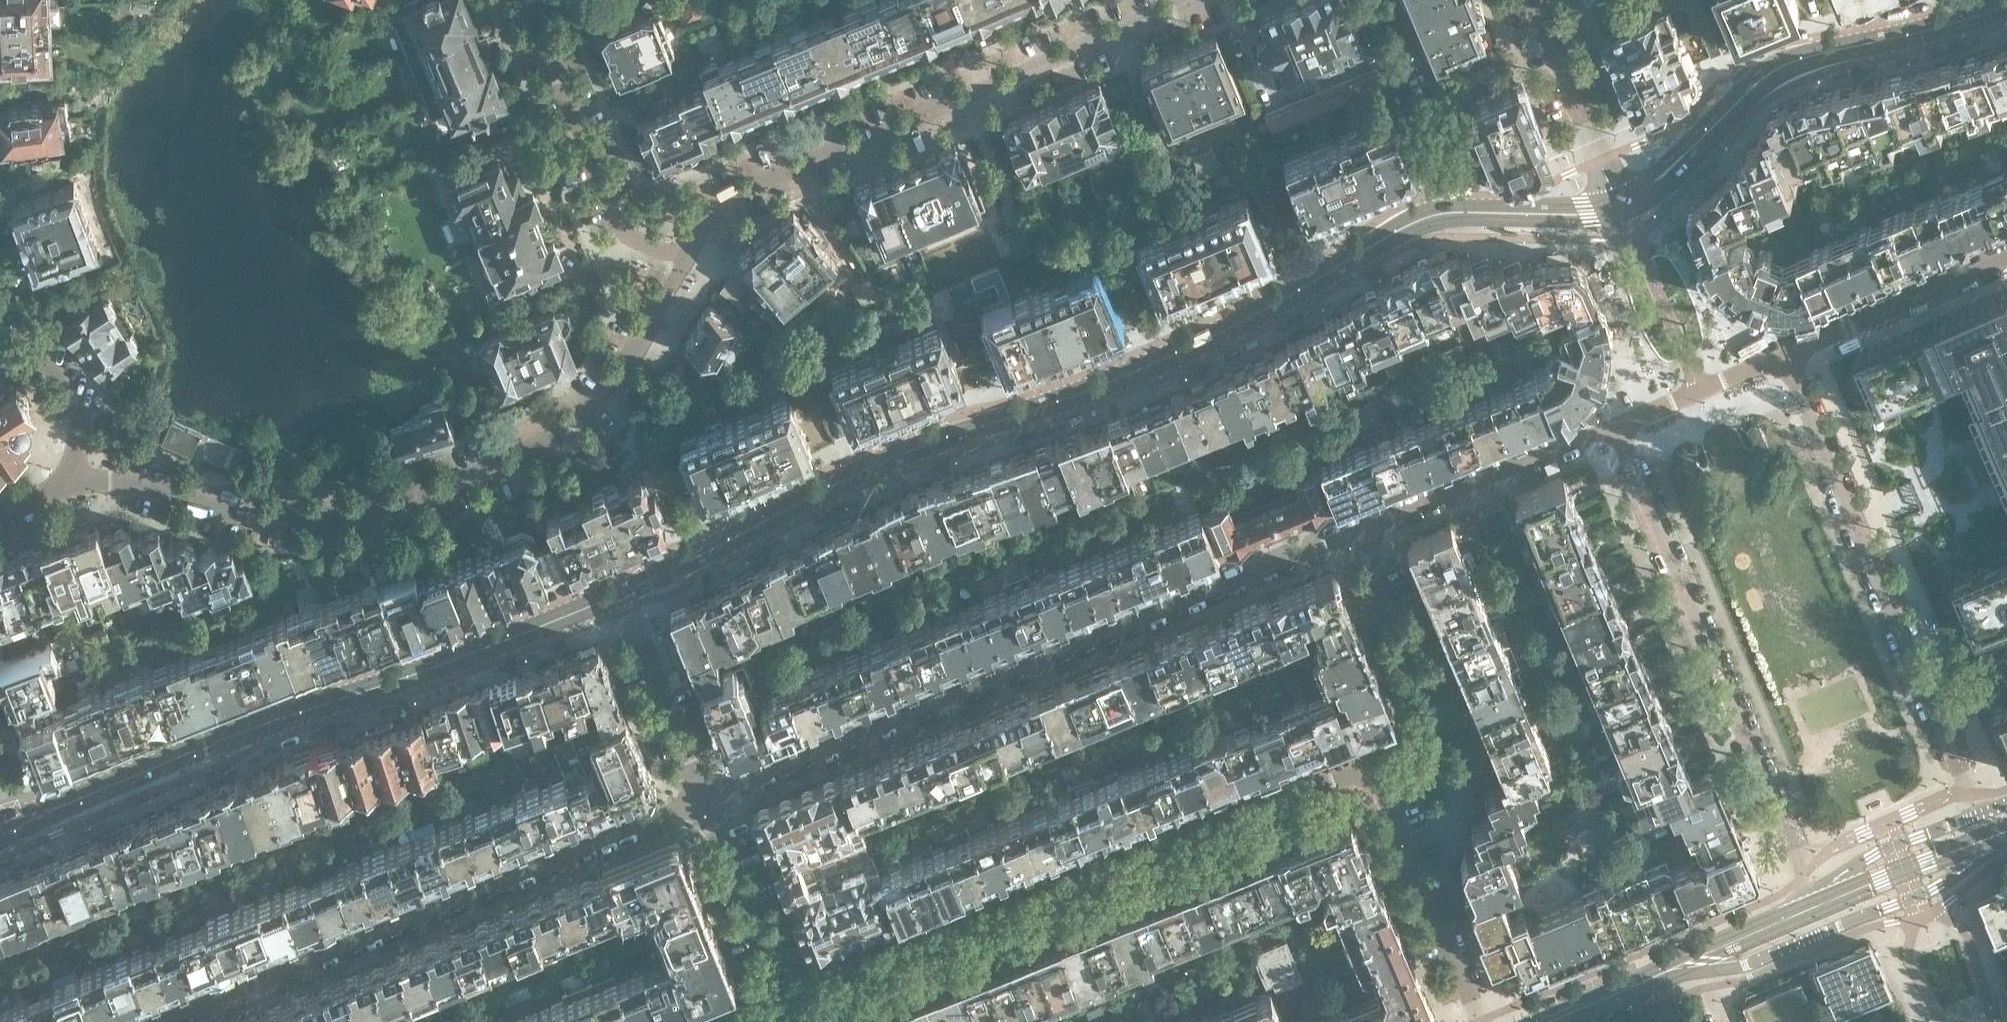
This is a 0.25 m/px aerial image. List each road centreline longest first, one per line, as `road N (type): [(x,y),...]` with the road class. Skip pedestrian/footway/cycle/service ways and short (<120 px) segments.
road 1 (tertiary): [(1357,254),(1137,373),(873,466),(619,596)]
road 2 (residential): [(78,481),(110,479),(276,524),(417,505),(480,482),(590,415),(631,369),(684,260)]
road 3 (residential): [(705,802),(1359,530)]
road 4 (residential): [(782,1001),(1374,769)]
road 5 (tertiary): [(619,596),(61,806)]
road 6 (residential): [(162,1021),(705,802)]
road 7 (residential): [(684,260),(714,211),(745,185),(1194,0)]
road 8 (residential): [(1630,419),(1633,470),(1815,907)]
road 9 (residential): [(1978,815),(1783,355)]
road 10 (tertiary): [(1702,956),(1759,959),(1914,898),(2006,830)]
road 11 (residential): [(527,0),(609,202),(626,229),(684,260)]
road 12 (residential): [(1359,530),(1630,419)]
road 13 (residential): [(1374,769),(1438,727),(1359,530)]
road 14 (residential): [(1480,1021),(1374,769)]
road 15 (residential): [(1783,355),(2006,259)]
road 16 (tertiary): [(1576,214),(1437,211),(1357,254)]
road 17 (tertiary): [(1874,42),(1809,52),(1764,73),(1684,154)]
road 18 (tertiary): [(1357,254),(1429,220),(1576,214)]
road 19 (tertiary): [(1684,154),(1772,77),(1874,42)]
road 20 (residential): [(705,802),(619,596)]
road 21 (residential): [(1620,205),(1535,0)]
road 22 (residential): [(78,481),(72,395),(0,284)]
road 23 (residential): [(782,1001),(705,802)]
road 24 (tertiary): [(1978,815),(1858,862),(1815,907)]
road 25 (tertiary): [(1702,956),(1549,1021)]
road 26 (residential): [(1783,355),(1630,419)]
road 27 (tertiary): [(2006,5),(1874,42)]
road 28 (tertiary): [(1815,907),(1702,956)]

